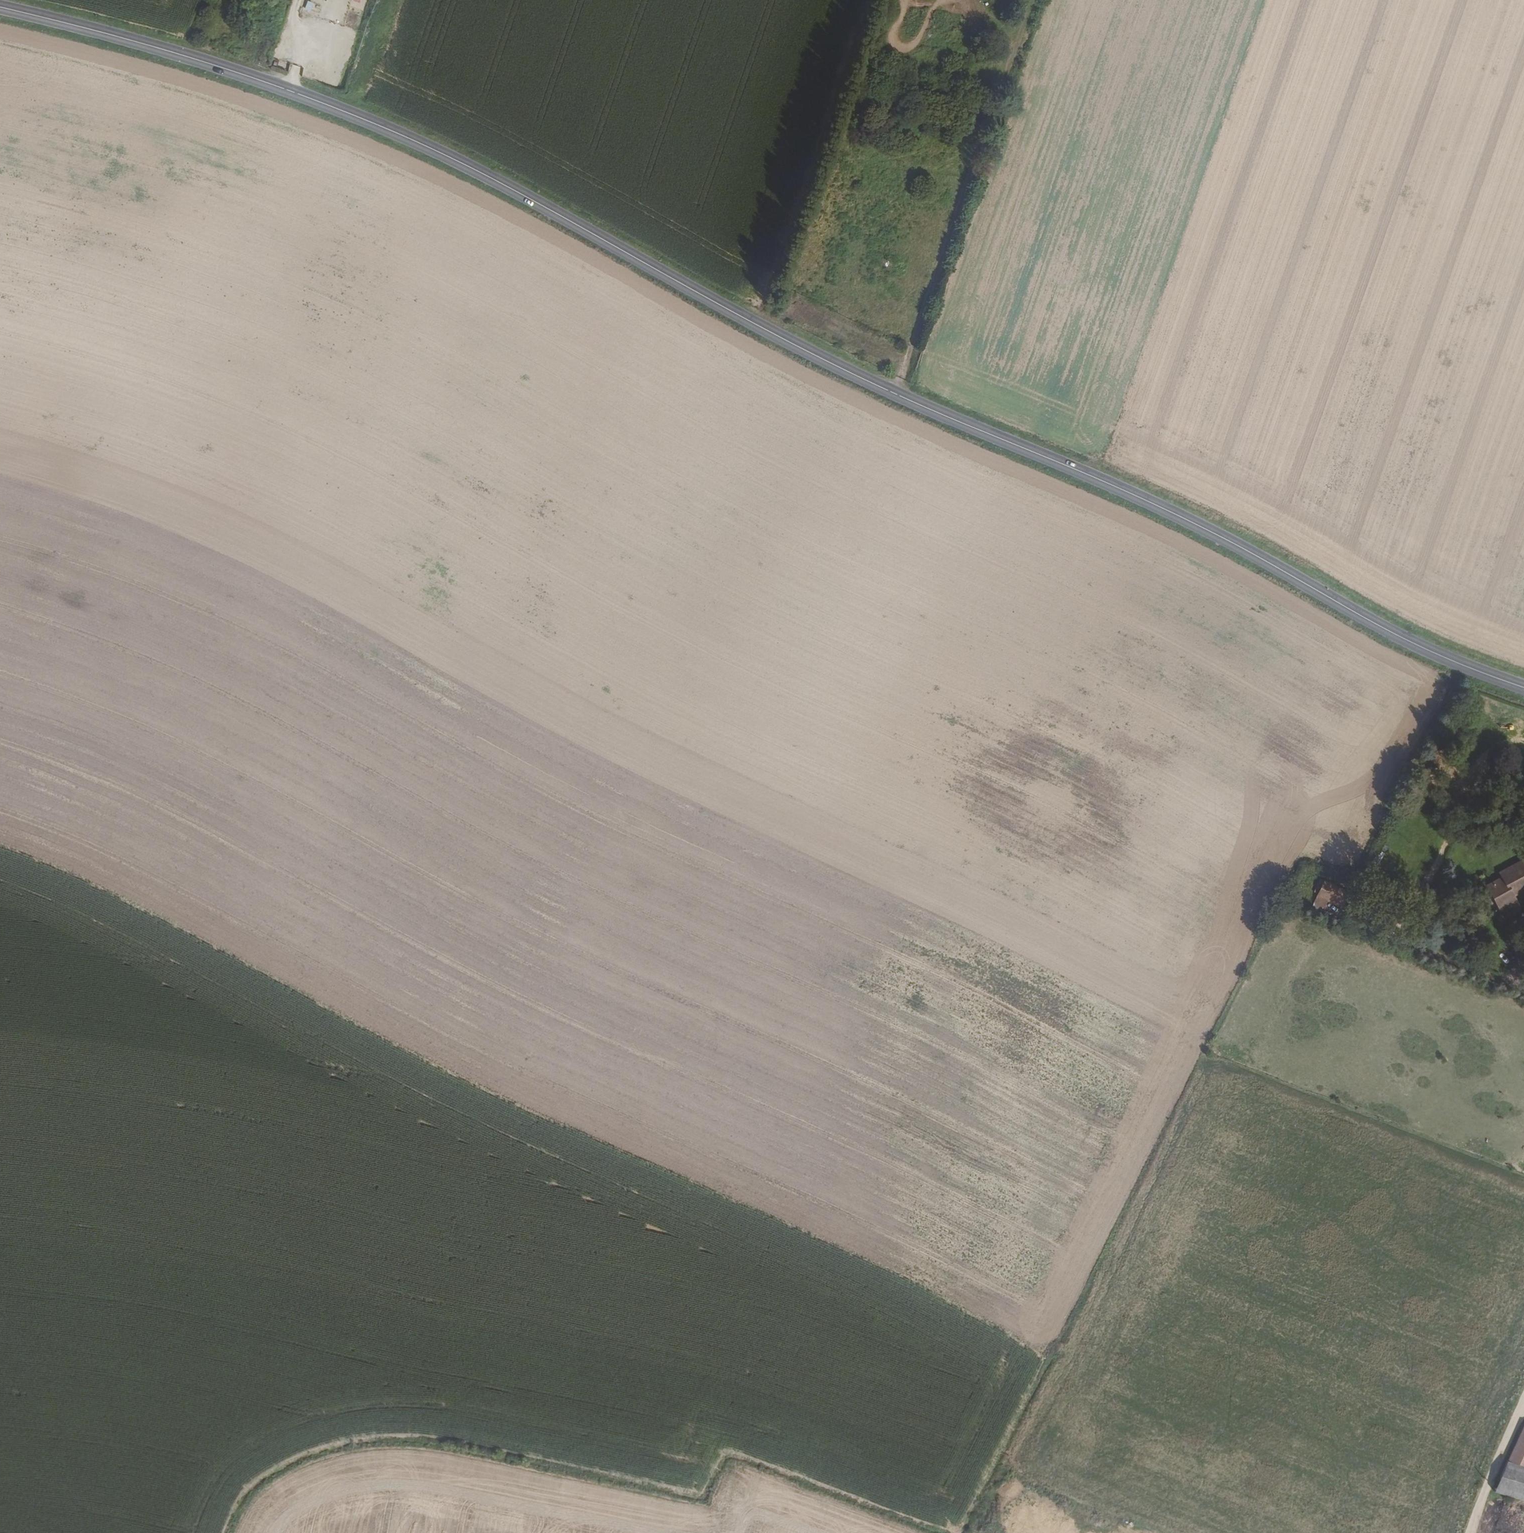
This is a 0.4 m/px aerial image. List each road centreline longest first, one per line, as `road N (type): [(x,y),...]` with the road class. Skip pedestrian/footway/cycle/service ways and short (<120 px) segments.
road 1 (tertiary): [(0,6),(177,53),(435,150),(827,361),(1170,512),(1401,637),(1523,688)]
road 2 (track): [(1523,1405),(1479,1532)]

